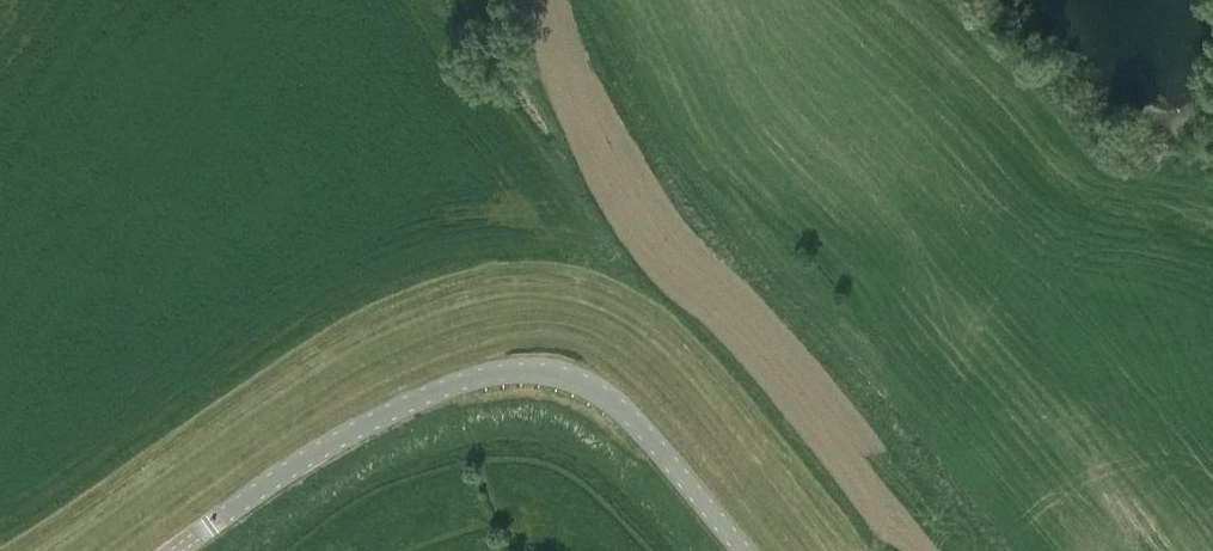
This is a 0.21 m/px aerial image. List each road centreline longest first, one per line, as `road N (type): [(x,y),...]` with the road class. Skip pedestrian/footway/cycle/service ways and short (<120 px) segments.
road 1 (tertiary): [(735,550),(631,422),(586,386),(529,368),(475,374),(407,401),(178,550)]

